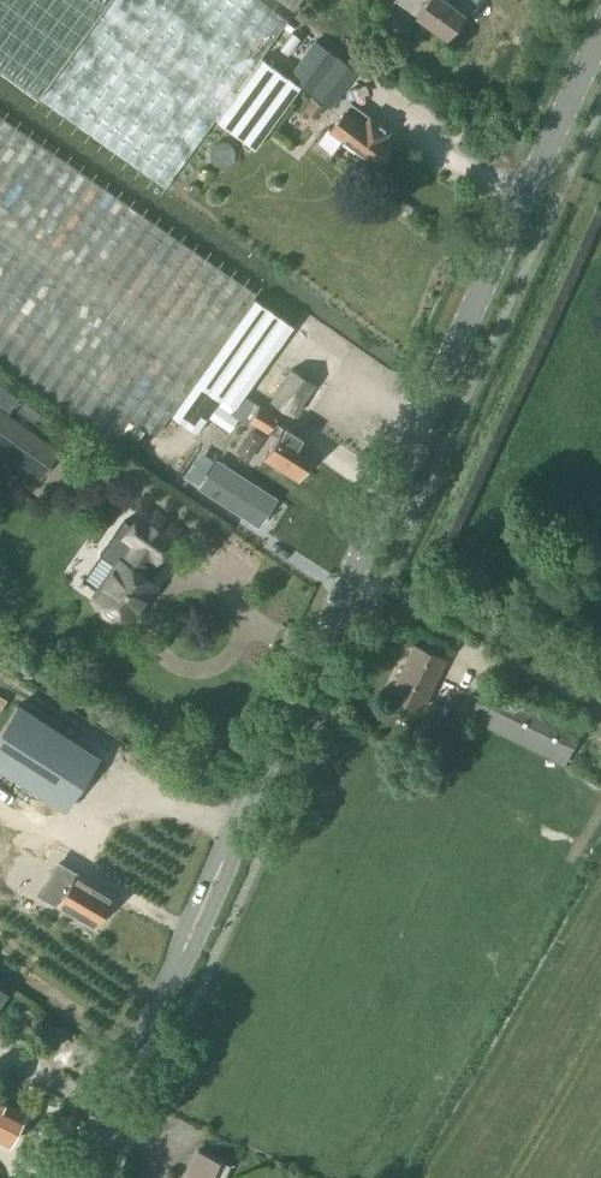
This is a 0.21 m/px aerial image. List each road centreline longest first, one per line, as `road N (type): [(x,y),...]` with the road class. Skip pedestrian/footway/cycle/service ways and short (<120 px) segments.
road 1 (tertiary): [(83,1177),(600,57)]

